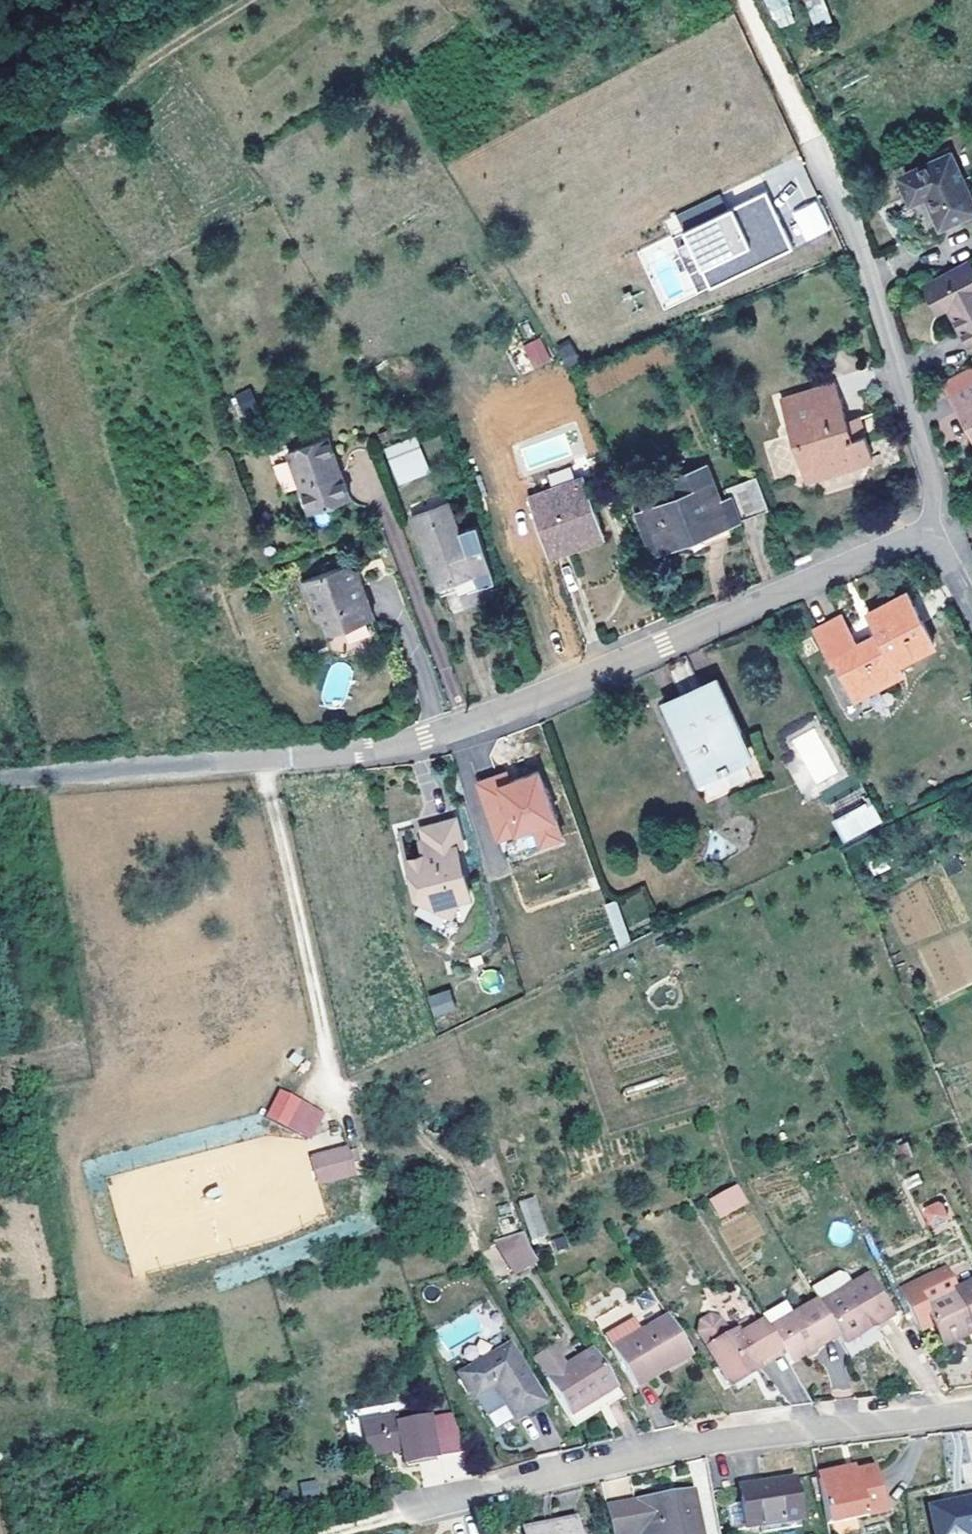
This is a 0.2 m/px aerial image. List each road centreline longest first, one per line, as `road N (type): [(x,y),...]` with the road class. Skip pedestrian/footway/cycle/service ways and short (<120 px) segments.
road 1 (residential): [(282,767),(427,740),(926,536)]
road 2 (residential): [(423,1511),(654,1453),(971,1407)]
road 3 (residential): [(926,536),(934,515),(930,491),(860,248)]
road 4 (unclassified): [(0,788),(282,767)]
road 5 (track): [(748,0),(860,248)]
road 6 (track): [(245,0),(91,103),(42,121)]

